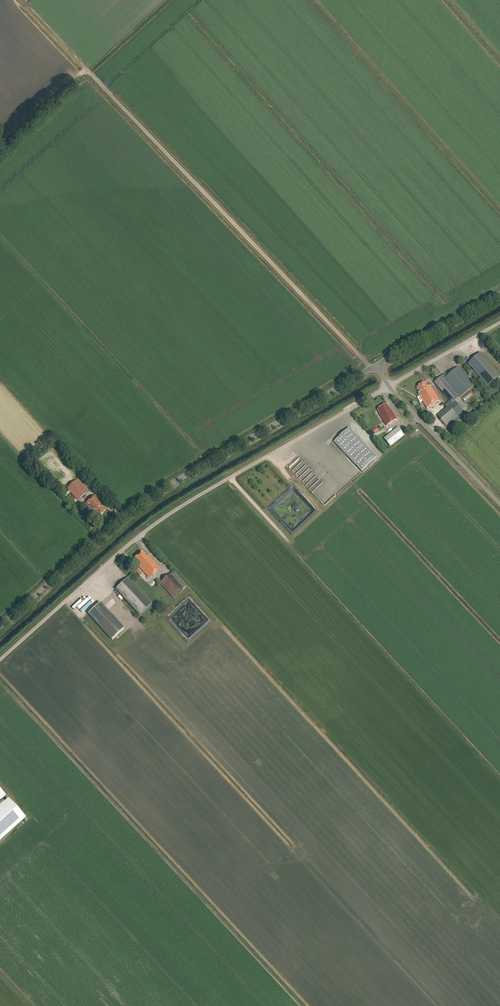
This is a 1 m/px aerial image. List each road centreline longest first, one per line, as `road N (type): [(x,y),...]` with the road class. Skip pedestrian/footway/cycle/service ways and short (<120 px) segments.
road 1 (track): [(0,145),(87,70),(372,368)]
road 2 (unclassified): [(0,659),(170,513),(388,387)]
road 3 (tertiary): [(0,627),(161,489),(376,365)]
road 4 (unclassified): [(499,504),(388,387)]
road 5 (tertiary): [(376,365),(499,293)]
road 6 (unclassified): [(388,387),(499,323)]

